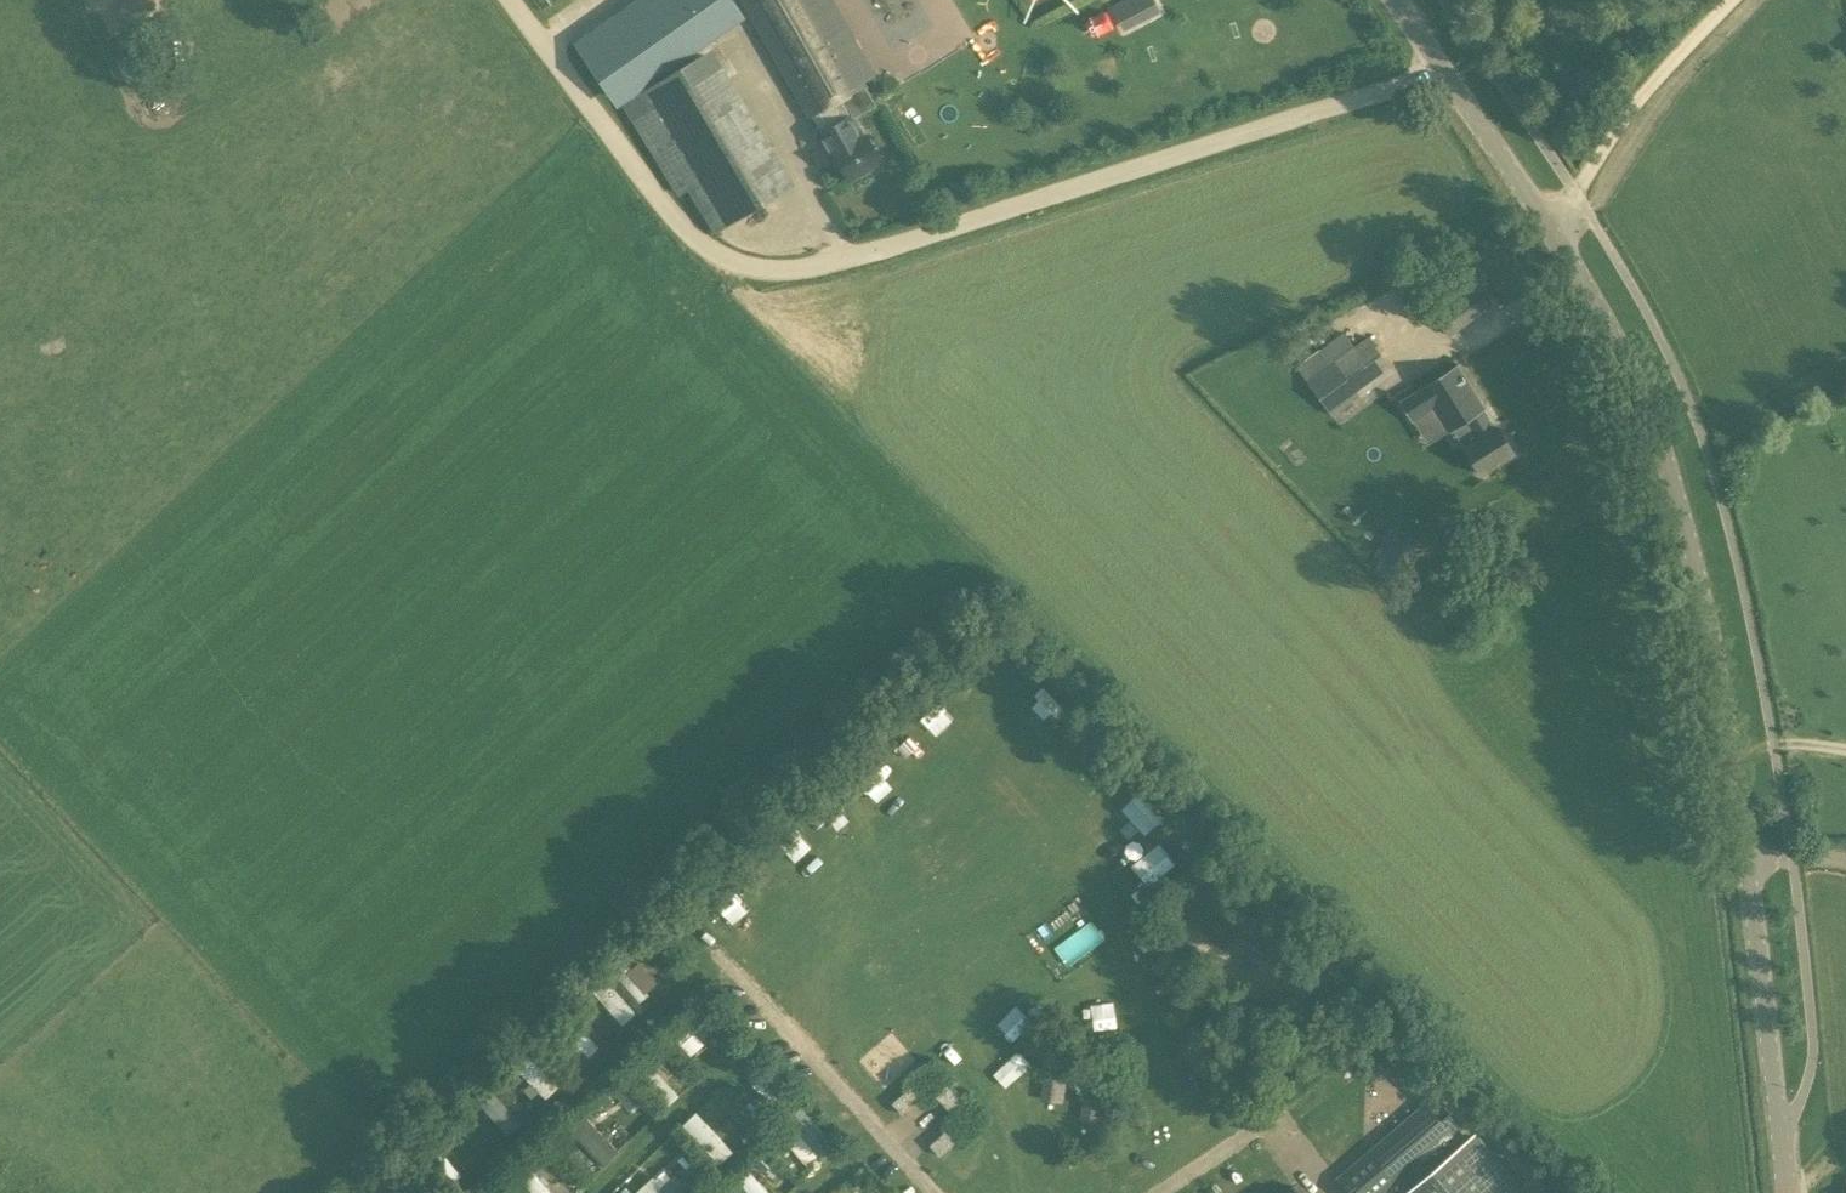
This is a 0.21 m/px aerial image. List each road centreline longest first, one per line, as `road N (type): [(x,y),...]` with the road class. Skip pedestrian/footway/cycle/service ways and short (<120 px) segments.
road 1 (track): [(1444,74),(915,235),(779,269),(737,263),(700,242),(512,0)]
road 2 (unclassified): [(1778,1139),(1729,731),(1697,568),(1672,472),(1628,365),(1547,225)]
road 3 (unclassified): [(1547,225),(1633,103),(1730,0)]
road 4 (unclassified): [(1547,225),(1394,0)]

